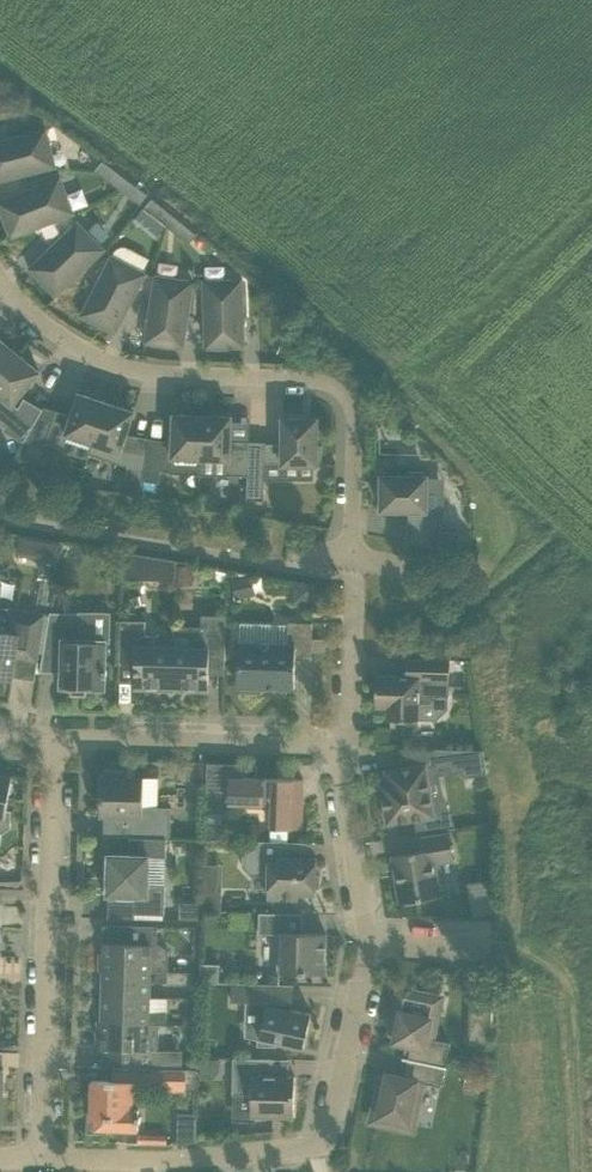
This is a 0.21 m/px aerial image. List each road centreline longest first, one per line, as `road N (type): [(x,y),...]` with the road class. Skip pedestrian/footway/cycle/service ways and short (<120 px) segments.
road 1 (residential): [(0,286),(96,365),(147,380),(327,388),(342,397),(353,433),(352,561)]
road 2 (residential): [(365,943),(338,1110),(308,1154),(38,1159)]
road 3 (residential): [(38,1159),(51,734)]
road 4 (residential): [(343,743),(51,734)]
road 5 (residential): [(343,743),(365,943)]
road 6 (residential): [(343,743),(357,581)]
road 7 (residential): [(365,943),(486,944)]

